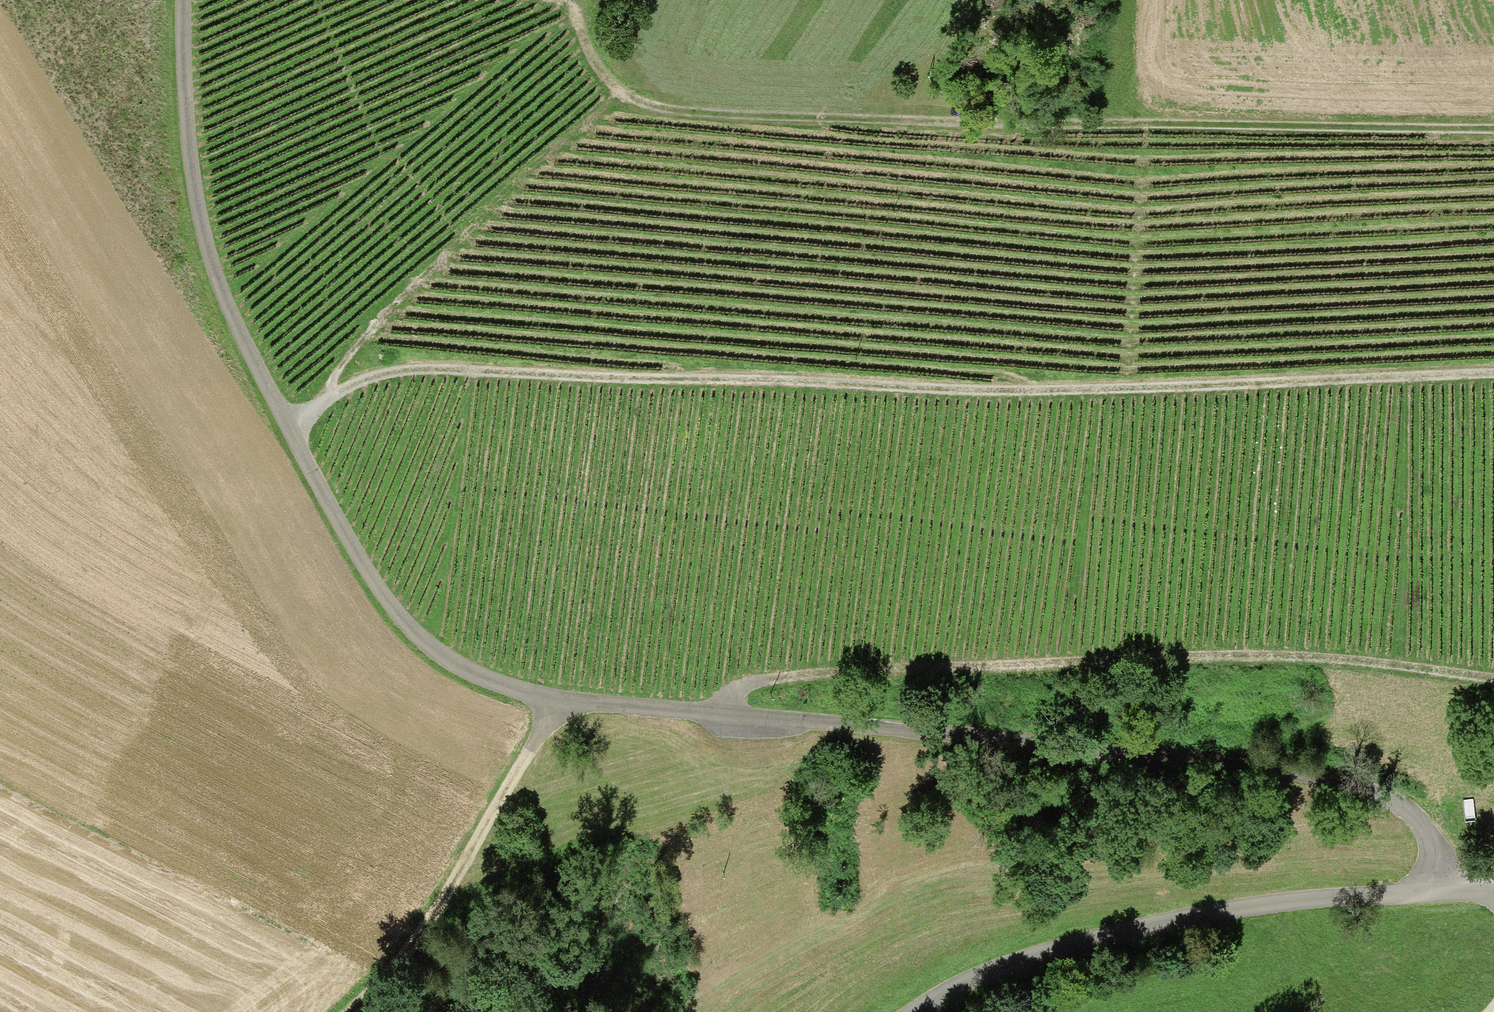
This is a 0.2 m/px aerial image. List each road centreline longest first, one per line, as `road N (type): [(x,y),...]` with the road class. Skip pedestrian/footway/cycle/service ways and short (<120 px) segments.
road 1 (track): [(181,0),(191,196),(232,324),(370,584),(446,663),(492,687),(554,702),(1118,752),(1343,786),(1411,819),(1436,865),(1434,893)]
road 2 (track): [(1493,375),(967,393),(412,372),(378,374),(331,394),(287,431)]
road 3 (track): [(544,0),(562,2),(619,95),(703,113),(1073,127),(1493,126)]
road 4 (track): [(718,718),(736,691),(798,676),(1260,657),(1493,681)]
road 5 (unclassified): [(1493,893),(1373,896),(1134,931),(1009,967),(918,1011)]
road 6 (track): [(331,394),(359,349),(524,172),(619,95)]
road 7 (track): [(351,1011),(414,947),(554,702)]

